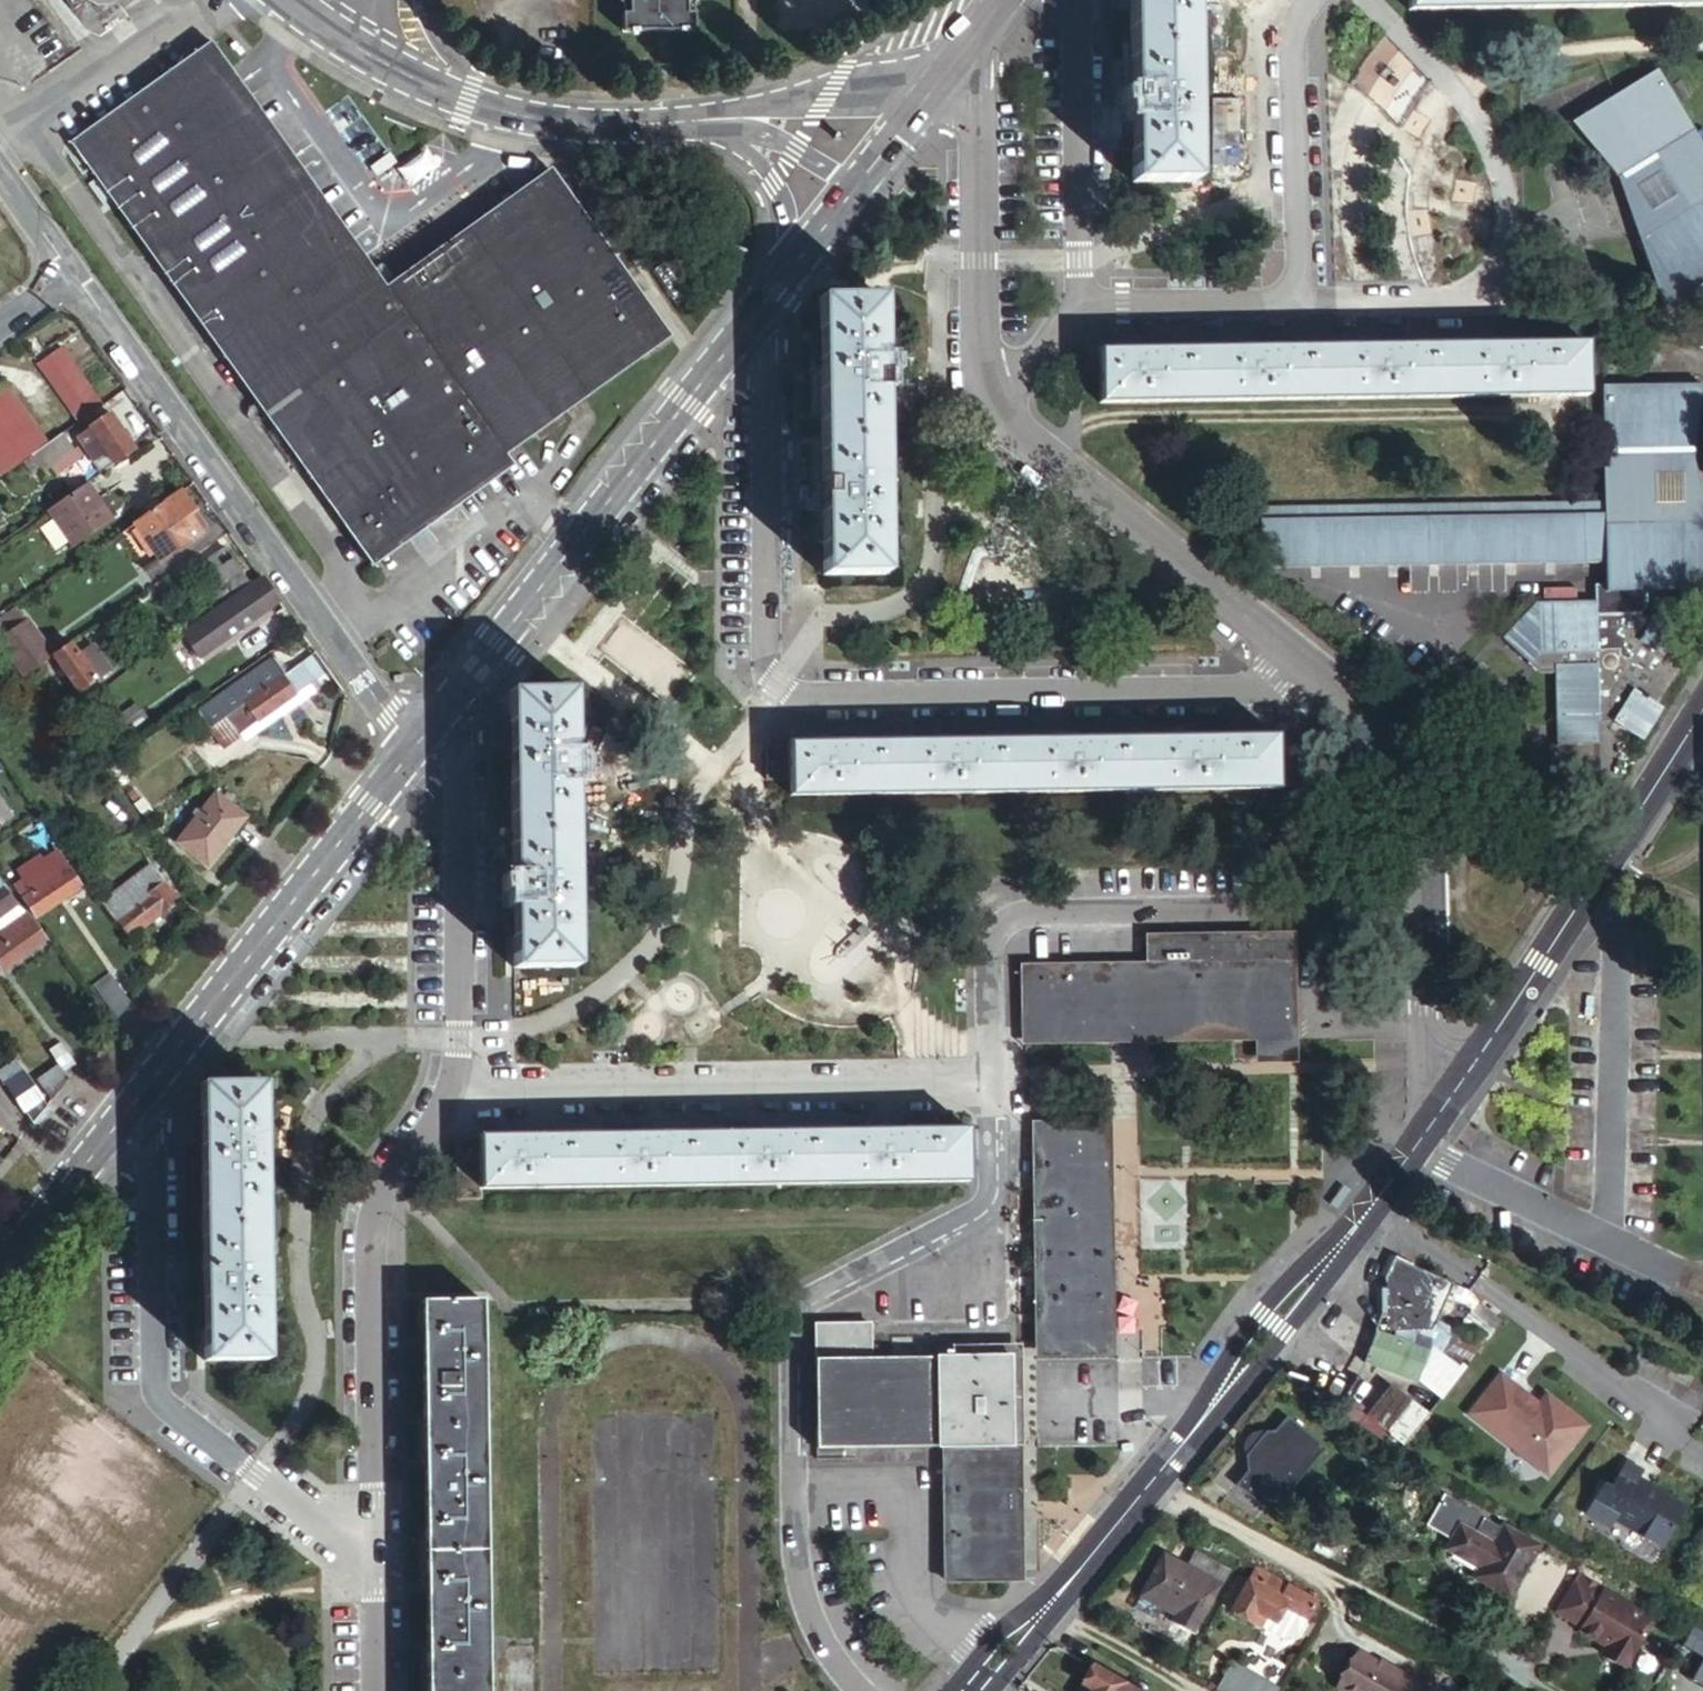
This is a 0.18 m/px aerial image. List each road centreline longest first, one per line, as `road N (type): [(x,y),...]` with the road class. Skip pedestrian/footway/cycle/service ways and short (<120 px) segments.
road 1 (residential): [(861,1690),(824,1648),(795,1570),(787,1311),(985,1200),(995,1166),(994,1087)]
road 2 (residential): [(994,1087),(991,937),(1003,918),(1027,911),(1428,904)]
road 3 (residential): [(76,276),(410,747)]
road 4 (residential): [(371,1543),(157,1399),(149,1132),(129,1110)]
road 5 (residential): [(450,1086),(994,1087)]
road 6 (residential): [(777,683),(803,697),(1271,689),(1302,658)]
road 7 (residential): [(1303,315),(1473,316),(1495,179),(1418,156),(1298,157)]
road 8 (tertiary): [(444,704),(750,321)]
road 9 (residential): [(371,1543),(365,1235),(450,1086)]
road 10 (unclassified): [(1693,727),(1431,1125)]
road 11 (tertiary): [(410,747),(129,1110)]
road 12 (unclassified): [(1418,1144),(1148,1477)]
road 13 (residential): [(1148,1477),(1513,1690)]
road 14 (residential): [(993,395),(1012,421),(1302,658)]
road 15 (residential): [(444,704),(457,798),(460,1041),(450,1086)]
road 16 (residential): [(327,27),(411,77),(517,114),(577,125),(683,122)]
road 17 (residential): [(777,683),(768,667),(768,342),(750,321)]
road 18 (residential): [(960,50),(979,88),(983,371),(993,395)]
road 19 (residential): [(1418,1144),(1702,1286)]
road 20 (residential): [(1077,0),(1081,311)]
road 21 (residential): [(1302,658),(1425,753),(1428,904)]
road 22 (unclassified): [(1148,1477),(974,1685)]
road 23 (residential): [(925,98),(827,97),(683,122)]
road 24 (residential): [(1081,311),(1303,315)]
road 25 (residential): [(1428,904),(1431,1125)]
road 26 (tertiary): [(129,1110),(0,1273)]
road 27 (residential): [(683,122),(752,155),(774,182),(788,270)]
road 28 (residential): [(683,122),(769,131),(856,185)]
road 29 (track): [(1042,1609),(1187,1690)]
road 30 (residential): [(1298,157),(1295,25),(1315,0)]
road 31 (residential): [(1303,315),(1298,157)]
road 32 (residential): [(376,1690),(371,1543)]
road 33 (residential): [(0,169),(76,276)]
road 34 (residential): [(993,395),(1081,311)]

